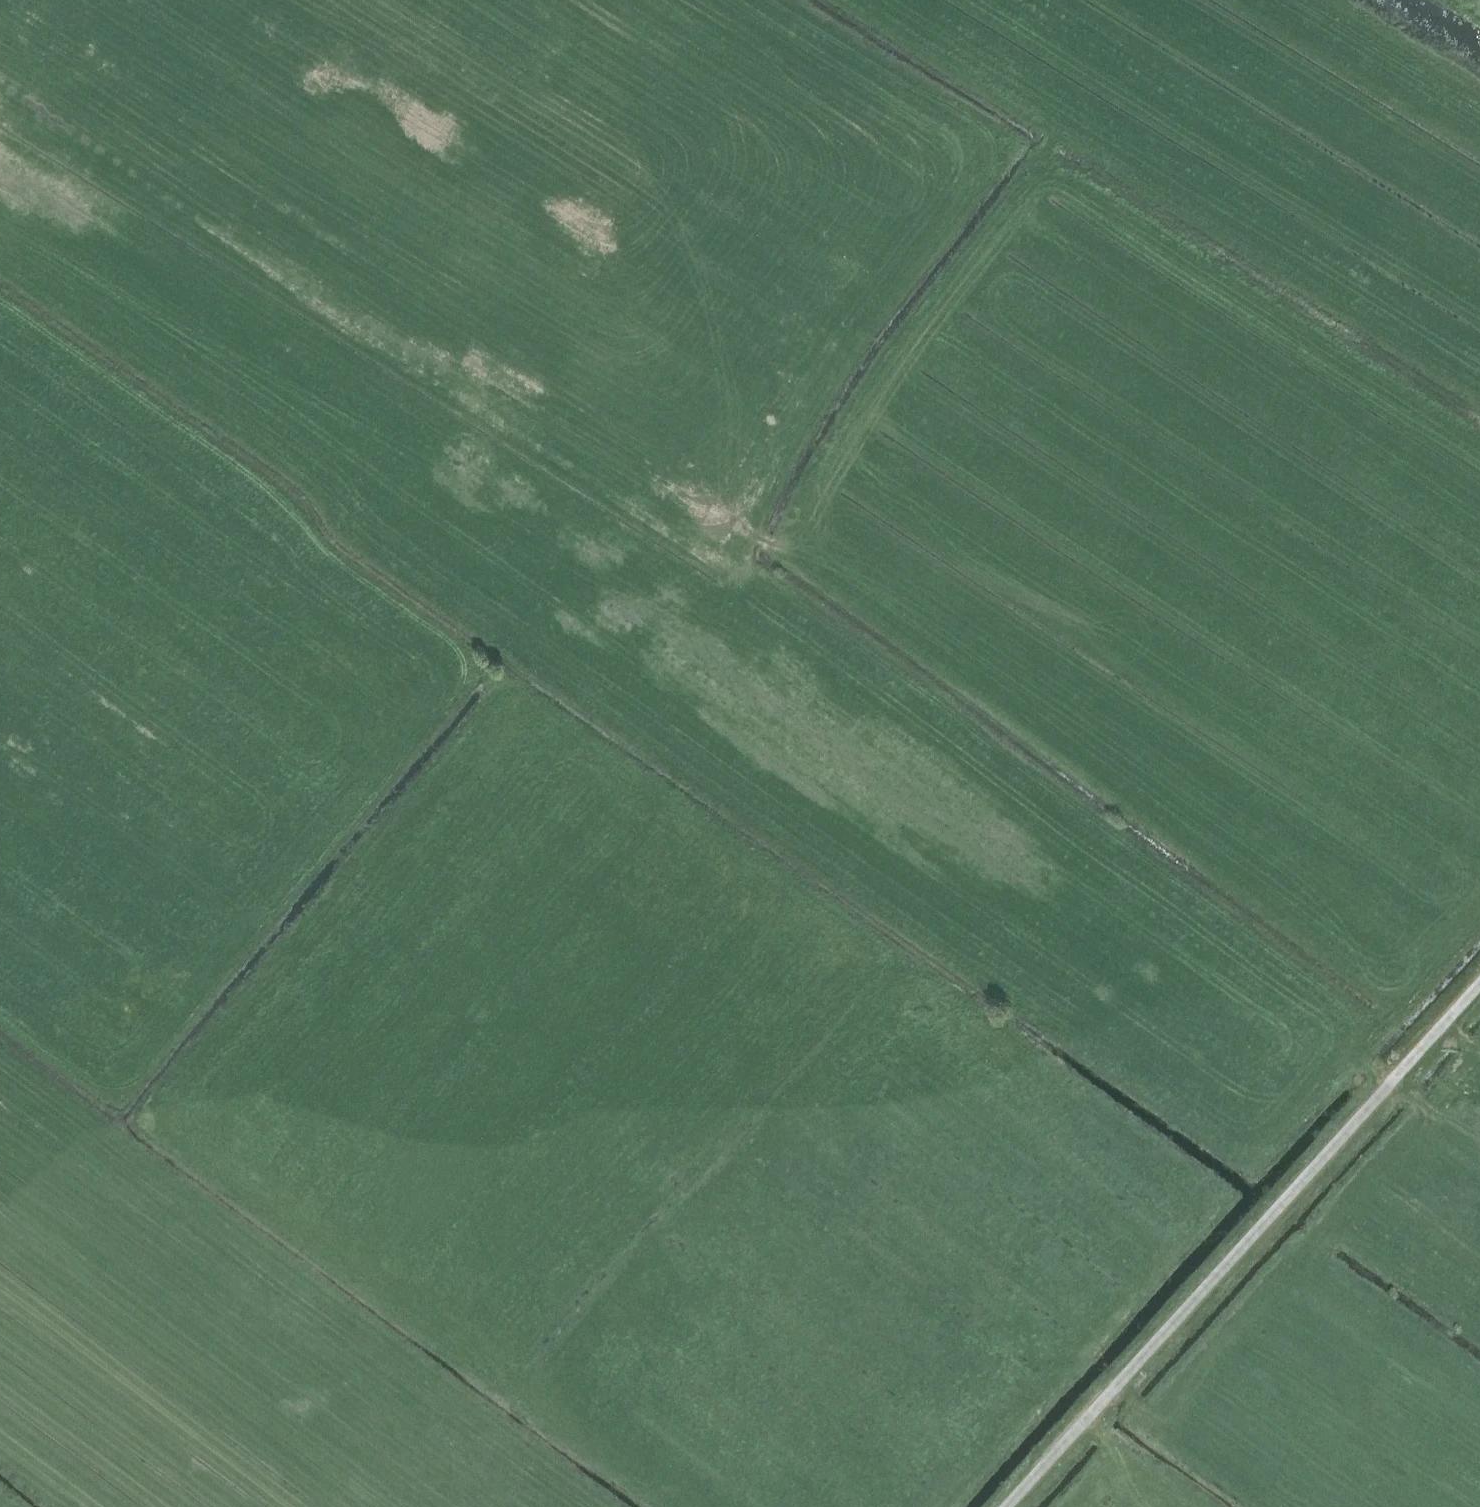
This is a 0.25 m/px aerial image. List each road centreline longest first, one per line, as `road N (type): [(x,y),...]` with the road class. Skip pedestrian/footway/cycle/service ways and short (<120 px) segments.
road 1 (unclassified): [(1007,1506),(1479,984)]

